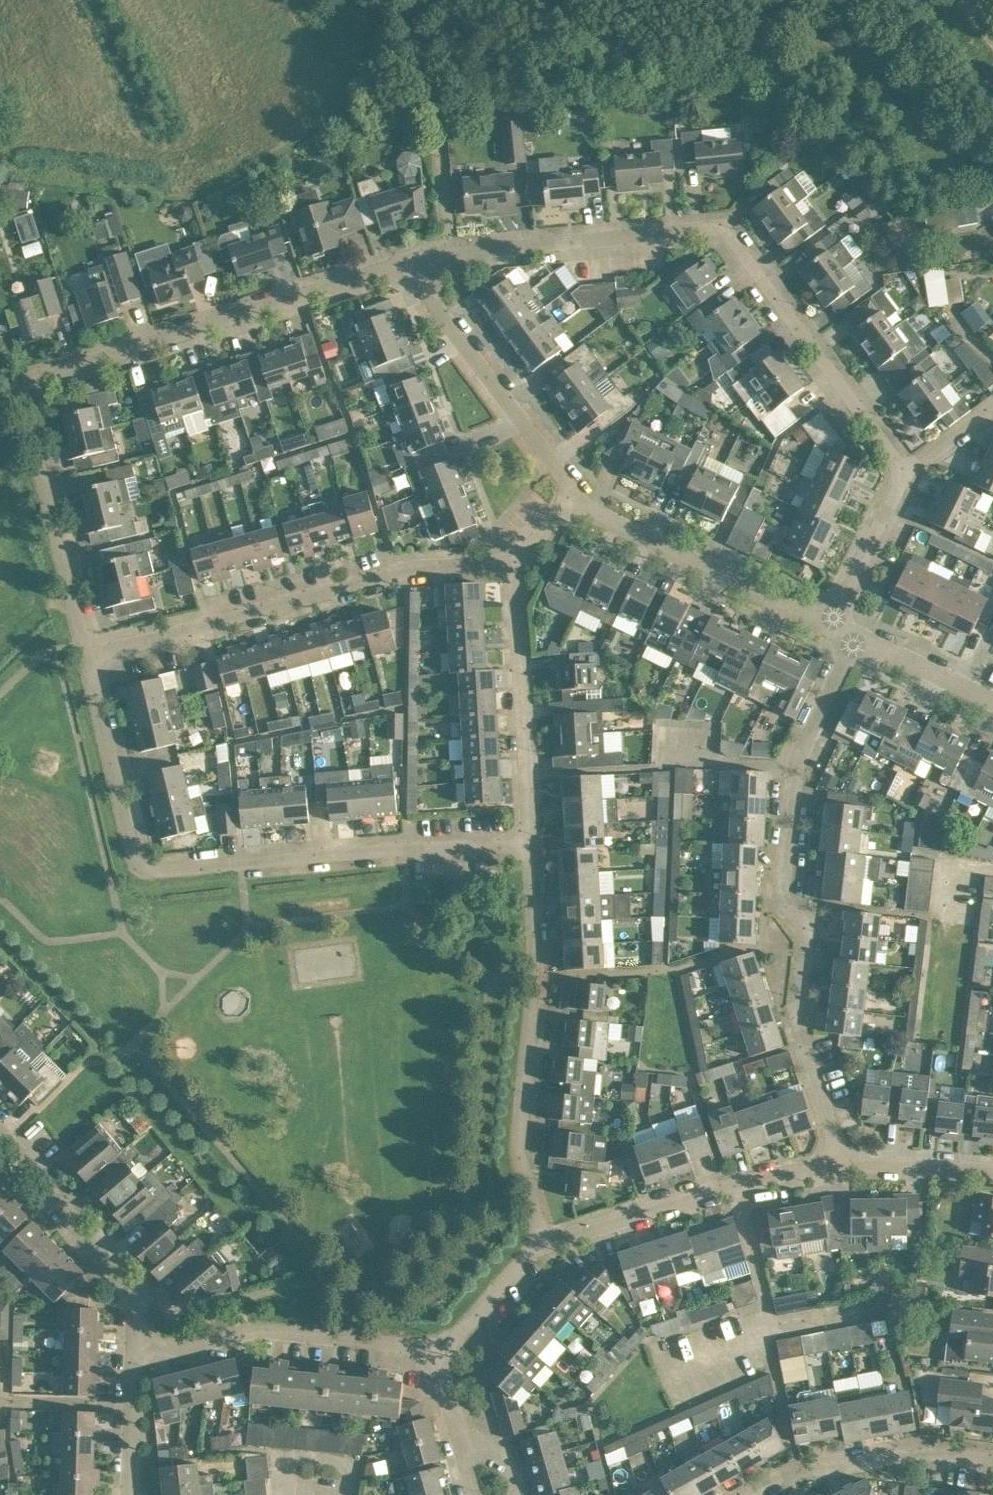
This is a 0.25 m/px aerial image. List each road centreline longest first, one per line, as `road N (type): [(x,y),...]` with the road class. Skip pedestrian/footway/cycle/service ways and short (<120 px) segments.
road 1 (residential): [(88,659),(34,414),(43,383),(423,260)]
road 2 (residential): [(534,845),(136,872),(88,659)]
road 3 (residential): [(423,260),(689,238),(719,243),(895,458),(902,477)]
road 4 (residential): [(830,1164),(831,1134),(796,1012),(805,935),(780,893),(782,785),(784,764),(845,638)]
road 5 (residential): [(88,659),(418,564),(479,564),(515,577)]
road 6 (residential): [(534,845),(538,978),(519,1120),(545,1240)]
road 7 (residential): [(829,630),(598,519),(565,492)]
road 8 (residential): [(132,1355),(246,1332),(428,1343)]
road 9 (residential): [(545,1240),(830,1164)]
road 10 (residential): [(565,492),(434,301),(423,260)]
road 11 (residential): [(515,577),(534,845)]
road 12 (residential): [(132,1355),(135,1300),(0,1138)]
road 13 (residential): [(992,1462),(856,1453),(766,1494)]
road 14 (residential): [(829,630),(902,477)]
road 15 (residential): [(830,1164),(992,1170)]
road 16 (residential): [(992,702),(845,638)]
road 17 (residential): [(428,1343),(468,1328),(545,1240)]
road 18 (residential): [(128,1494),(132,1355)]
road 19 (residential): [(462,1467),(428,1343)]

